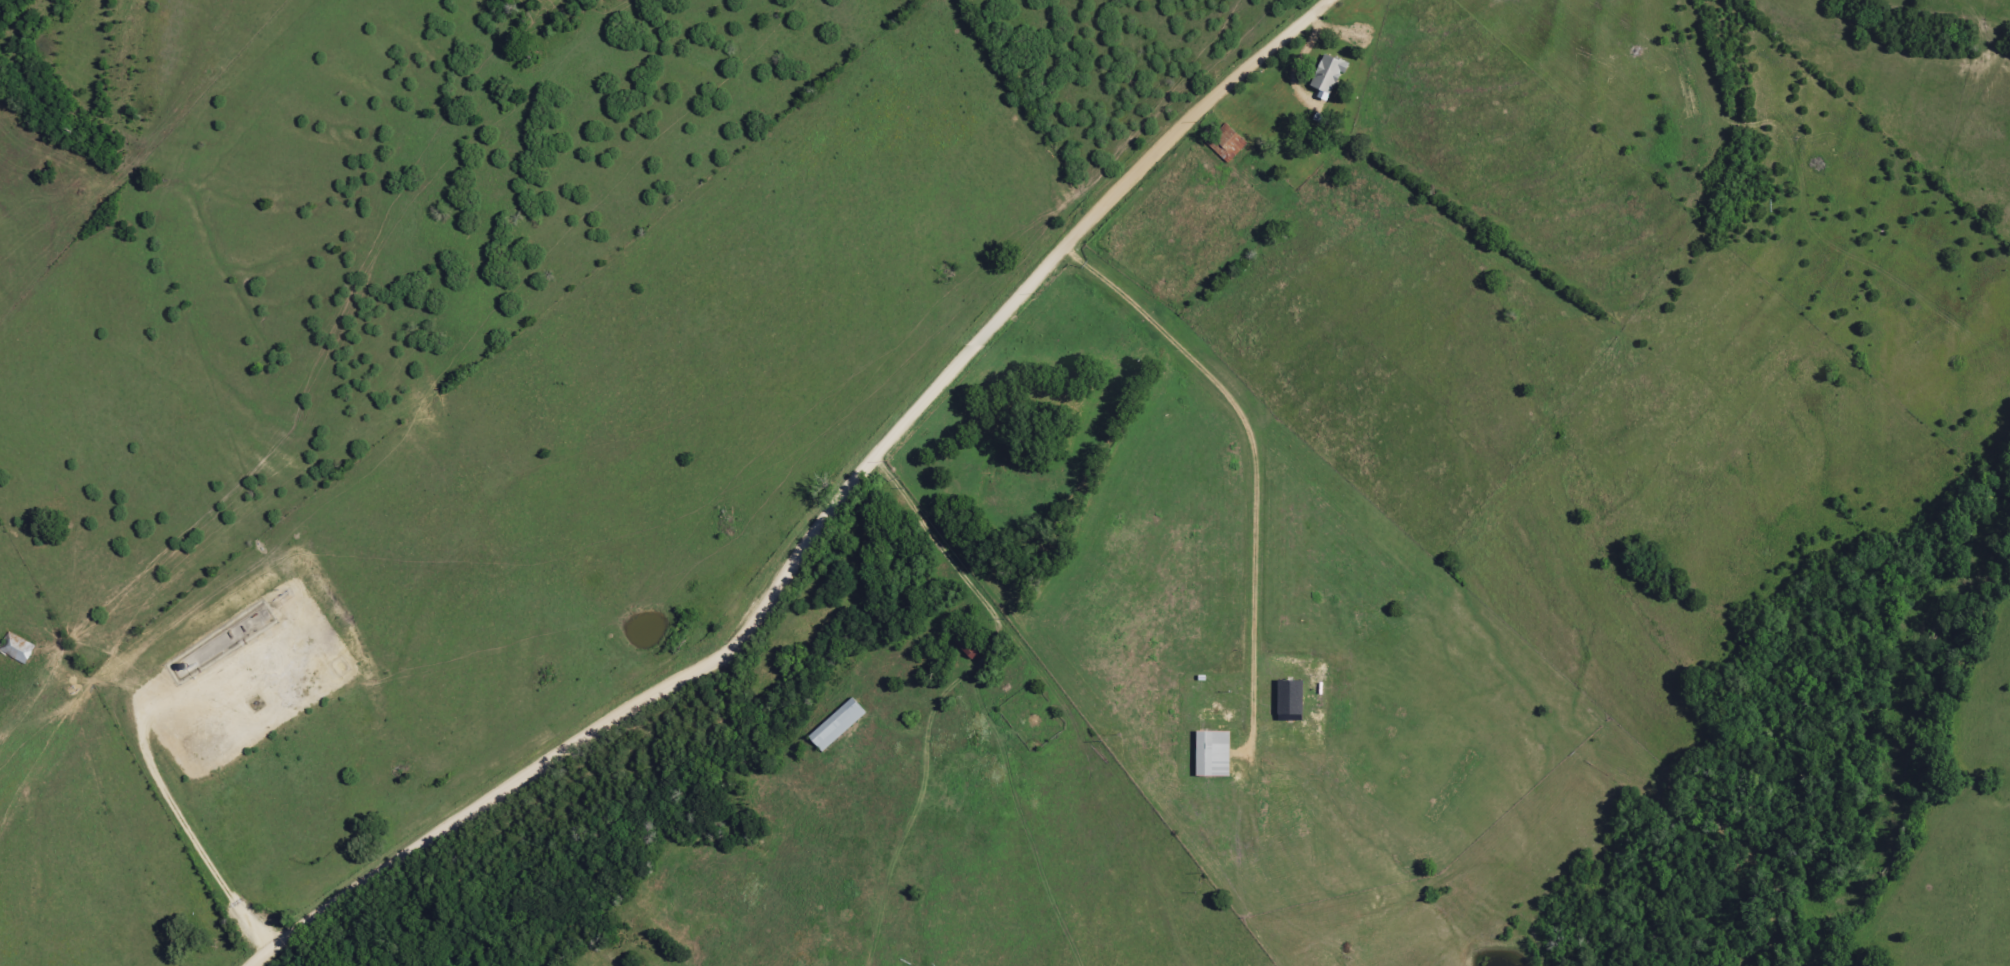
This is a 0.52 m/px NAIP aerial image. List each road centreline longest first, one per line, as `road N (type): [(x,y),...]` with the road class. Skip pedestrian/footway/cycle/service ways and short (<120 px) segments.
road 1 (residential): [(252,965),(367,880),(731,645),(913,411),(1195,116),(1331,0)]
road 2 (residential): [(1081,232),(939,0)]

